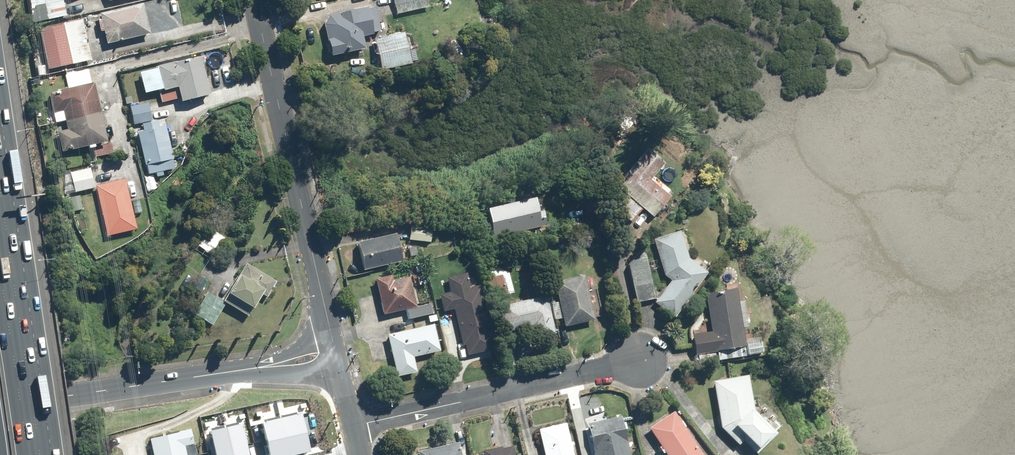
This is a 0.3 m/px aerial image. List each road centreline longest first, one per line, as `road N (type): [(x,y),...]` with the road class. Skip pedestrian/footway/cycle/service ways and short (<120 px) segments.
road 1 (tertiary): [(252,0),(330,331)]
road 2 (residential): [(643,357),(352,427)]
road 3 (tertiary): [(240,370),(0,405)]
road 4 (motorway): [(0,266),(28,454)]

